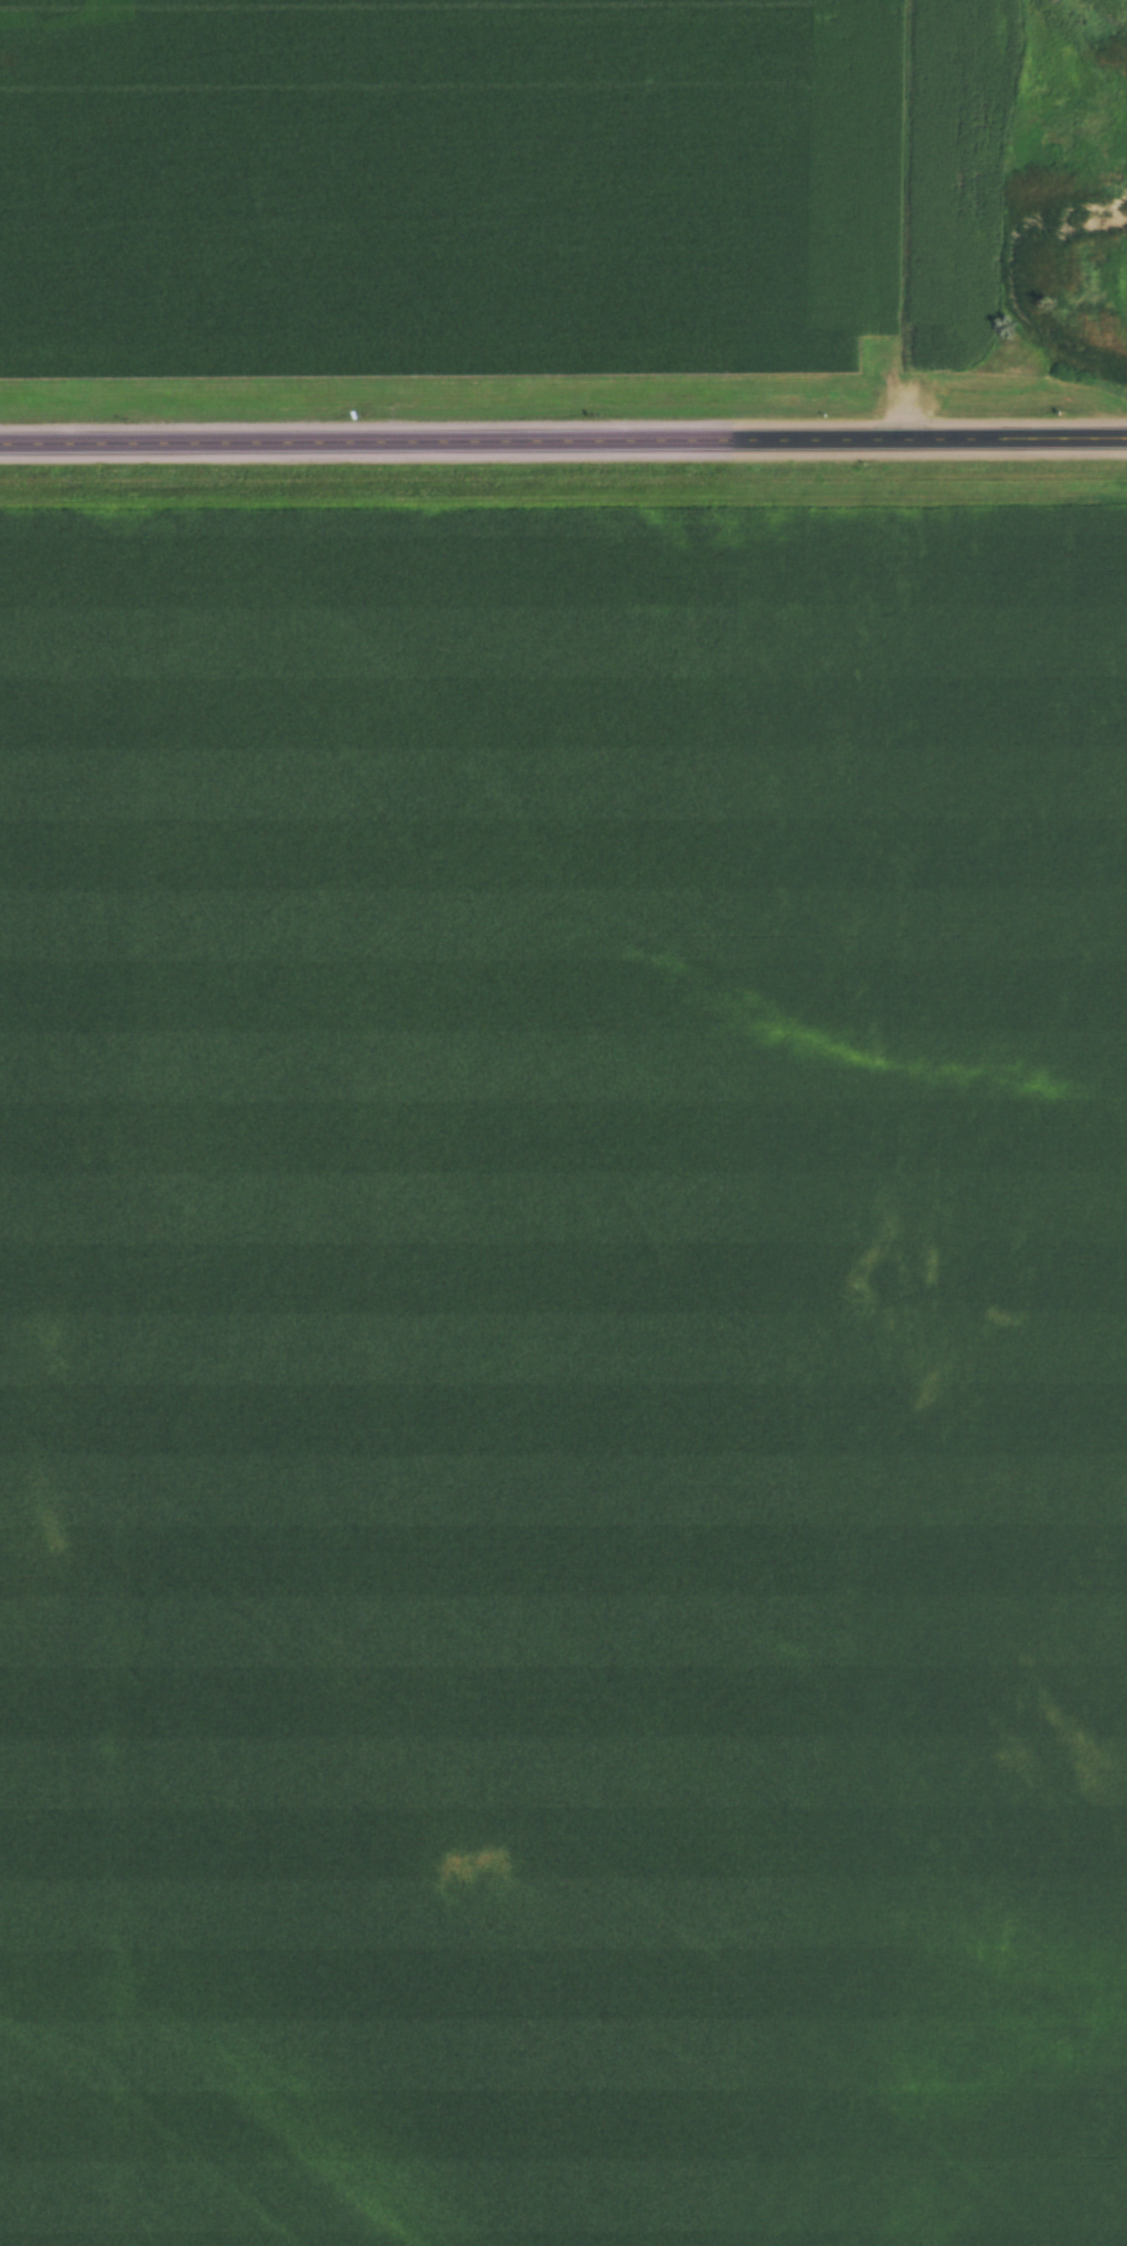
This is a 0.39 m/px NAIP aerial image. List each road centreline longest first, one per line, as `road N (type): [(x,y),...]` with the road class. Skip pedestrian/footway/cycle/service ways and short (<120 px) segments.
road 1 (secondary): [(1126,443),(0,447)]

